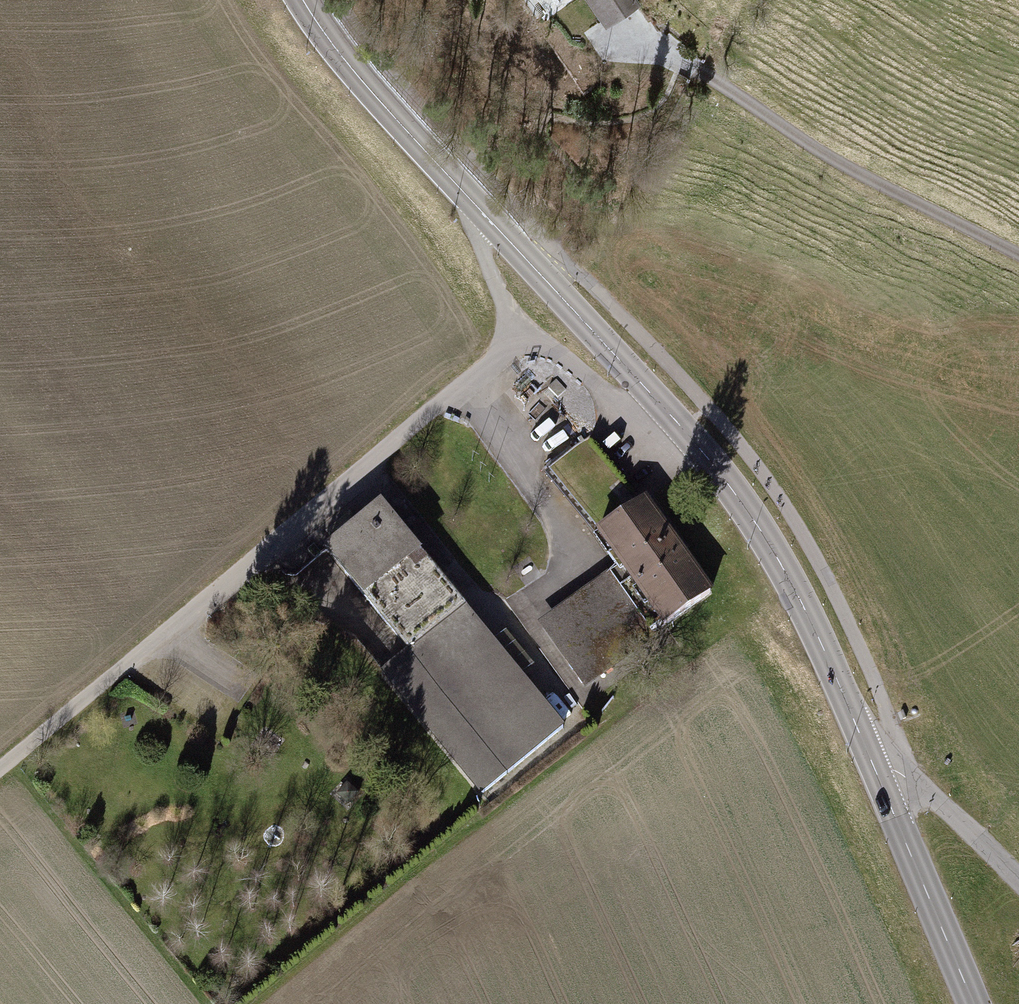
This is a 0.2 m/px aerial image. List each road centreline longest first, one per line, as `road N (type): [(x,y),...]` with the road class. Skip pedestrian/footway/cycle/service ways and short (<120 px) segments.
road 1 (residential): [(516,339),(165,635)]
road 2 (track): [(1018,256),(820,151),(698,69),(619,32)]
road 3 (secondary): [(682,427),(776,560),(878,777)]
road 4 (secondary): [(485,217),(682,427)]
road 5 (secondary): [(304,0),(367,86),(485,217)]
road 6 (secondary): [(878,777),(974,1003)]
road 7 (track): [(165,635),(0,770)]
road 8 (residential): [(516,339),(559,352),(643,416),(682,427)]
road 9 (residential): [(1018,882),(910,775),(878,777)]
road 10 (residential): [(485,217),(481,249),(516,339)]

